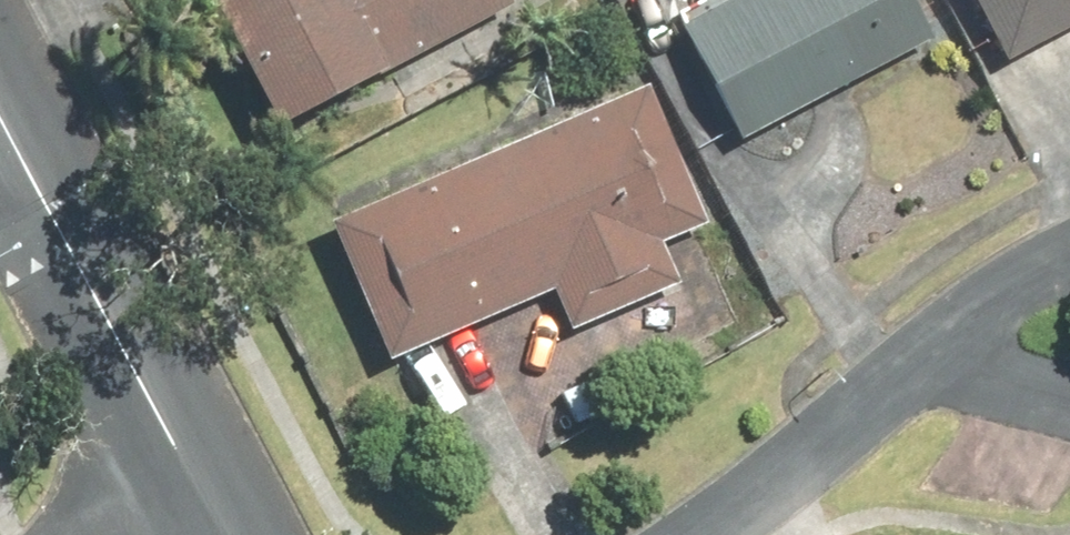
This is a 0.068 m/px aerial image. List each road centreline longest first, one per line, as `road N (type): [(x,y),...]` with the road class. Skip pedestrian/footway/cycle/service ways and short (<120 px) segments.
road 1 (tertiary): [(201,485),(0,107)]
road 2 (residential): [(696,534),(936,355)]
road 3 (residential): [(936,355),(1069,259)]
road 4 (residential): [(1069,392),(936,355)]

